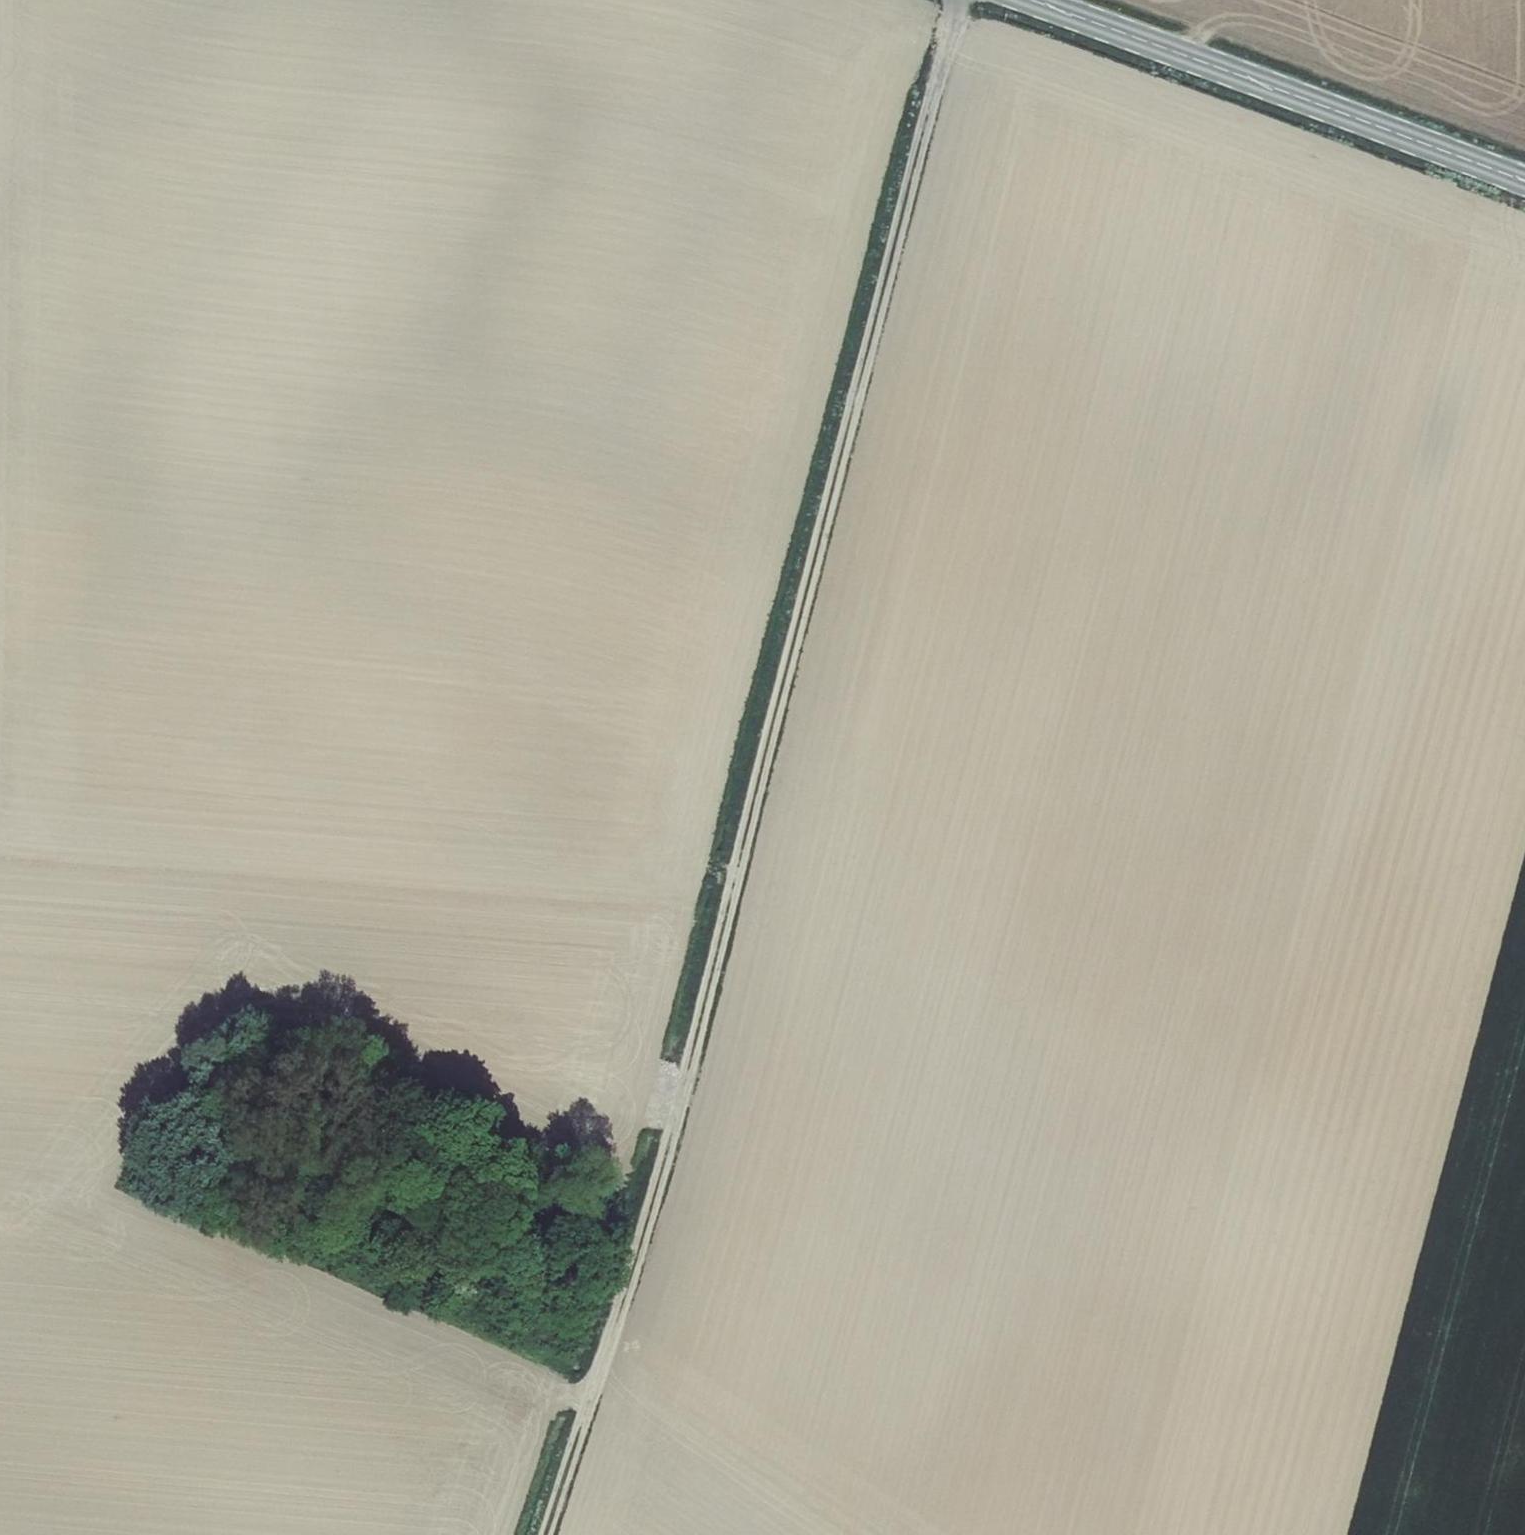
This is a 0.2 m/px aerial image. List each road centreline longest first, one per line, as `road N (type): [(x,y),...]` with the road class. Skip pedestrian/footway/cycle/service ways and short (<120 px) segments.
road 1 (track): [(958,0),(646,1210),(538,1534)]
road 2 (tertiary): [(1524,181),(1027,0)]

